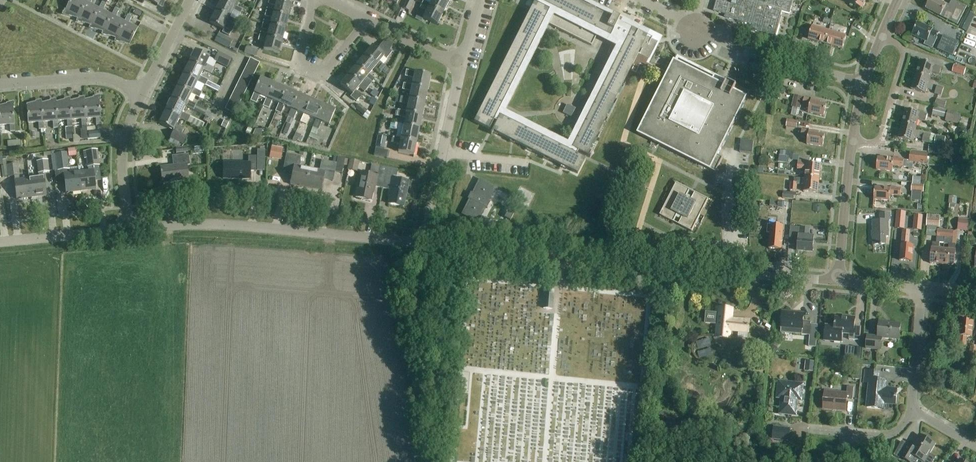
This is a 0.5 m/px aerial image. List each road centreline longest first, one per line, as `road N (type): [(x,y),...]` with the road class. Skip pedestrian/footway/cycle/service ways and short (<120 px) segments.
road 1 (residential): [(839,281),(422,242)]
road 2 (residential): [(422,242),(227,224),(128,230)]
road 3 (residential): [(422,242),(461,62)]
road 4 (residential): [(863,84),(760,56),(697,26)]
road 5 (residential): [(313,0),(298,56),(309,71),(330,68),(365,20)]
road 6 (residential): [(142,100),(101,80),(0,86)]
road 7 (residential): [(851,141),(871,144),(882,135),(903,58),(881,36)]
road 8 (residential): [(839,281),(851,141)]
road 9 (residential): [(128,230),(126,144),(142,100)]
road 10 (residential): [(128,230),(0,241)]
road 11 (residential): [(922,289),(914,409)]

